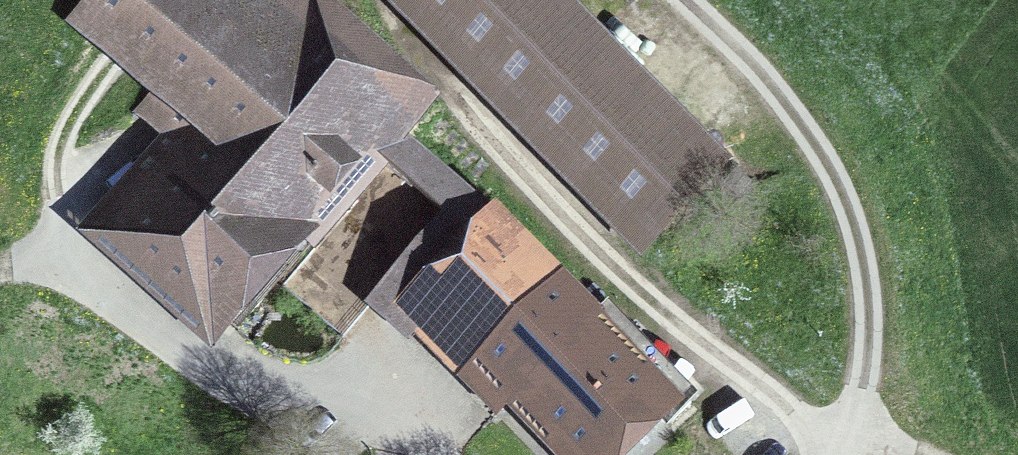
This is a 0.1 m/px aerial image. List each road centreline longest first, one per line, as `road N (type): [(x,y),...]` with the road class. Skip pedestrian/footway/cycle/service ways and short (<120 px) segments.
road 1 (track): [(176,0),(70,149),(60,217),(65,274),(181,358),(217,375),(351,405),(410,436),(428,454)]
road 2 (track): [(425,55),(493,144),(612,266),(773,398),(853,437)]
road 3 (unclassified): [(687,0),(779,96),(849,208),(870,329),(853,437)]

